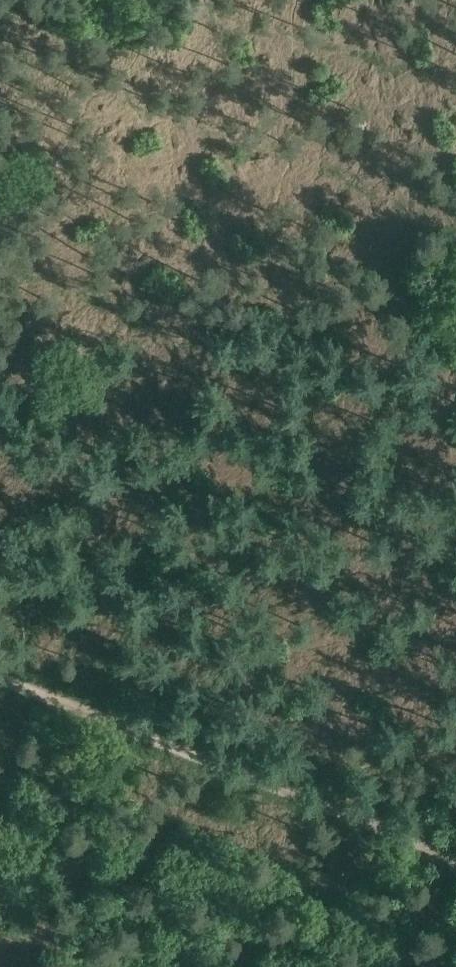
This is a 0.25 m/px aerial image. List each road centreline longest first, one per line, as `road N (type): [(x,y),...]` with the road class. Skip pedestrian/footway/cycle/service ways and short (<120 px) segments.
road 1 (track): [(0,682),(455,861)]

